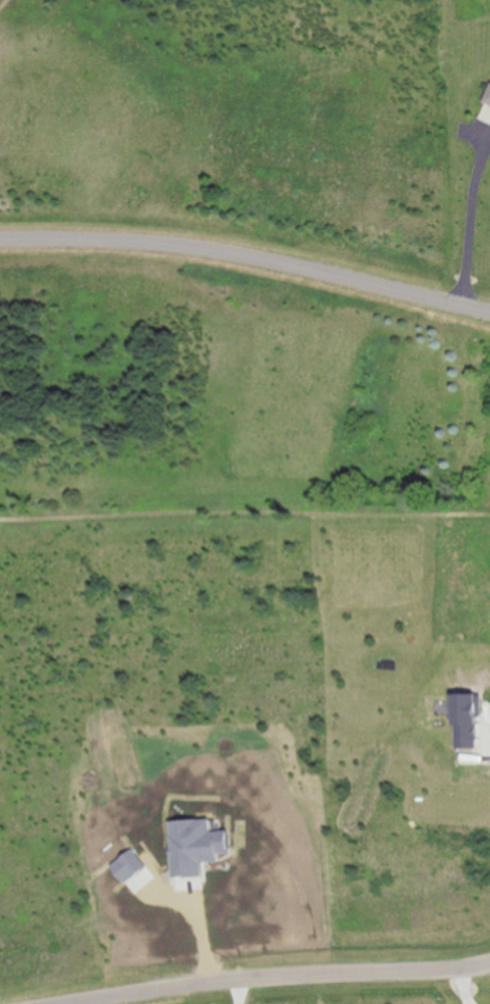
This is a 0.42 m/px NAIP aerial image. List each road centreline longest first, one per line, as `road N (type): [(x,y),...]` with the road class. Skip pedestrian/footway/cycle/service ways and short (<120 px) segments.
road 1 (residential): [(0,244),(227,255),(489,315)]
road 2 (residential): [(489,964),(170,982),(30,1003)]

